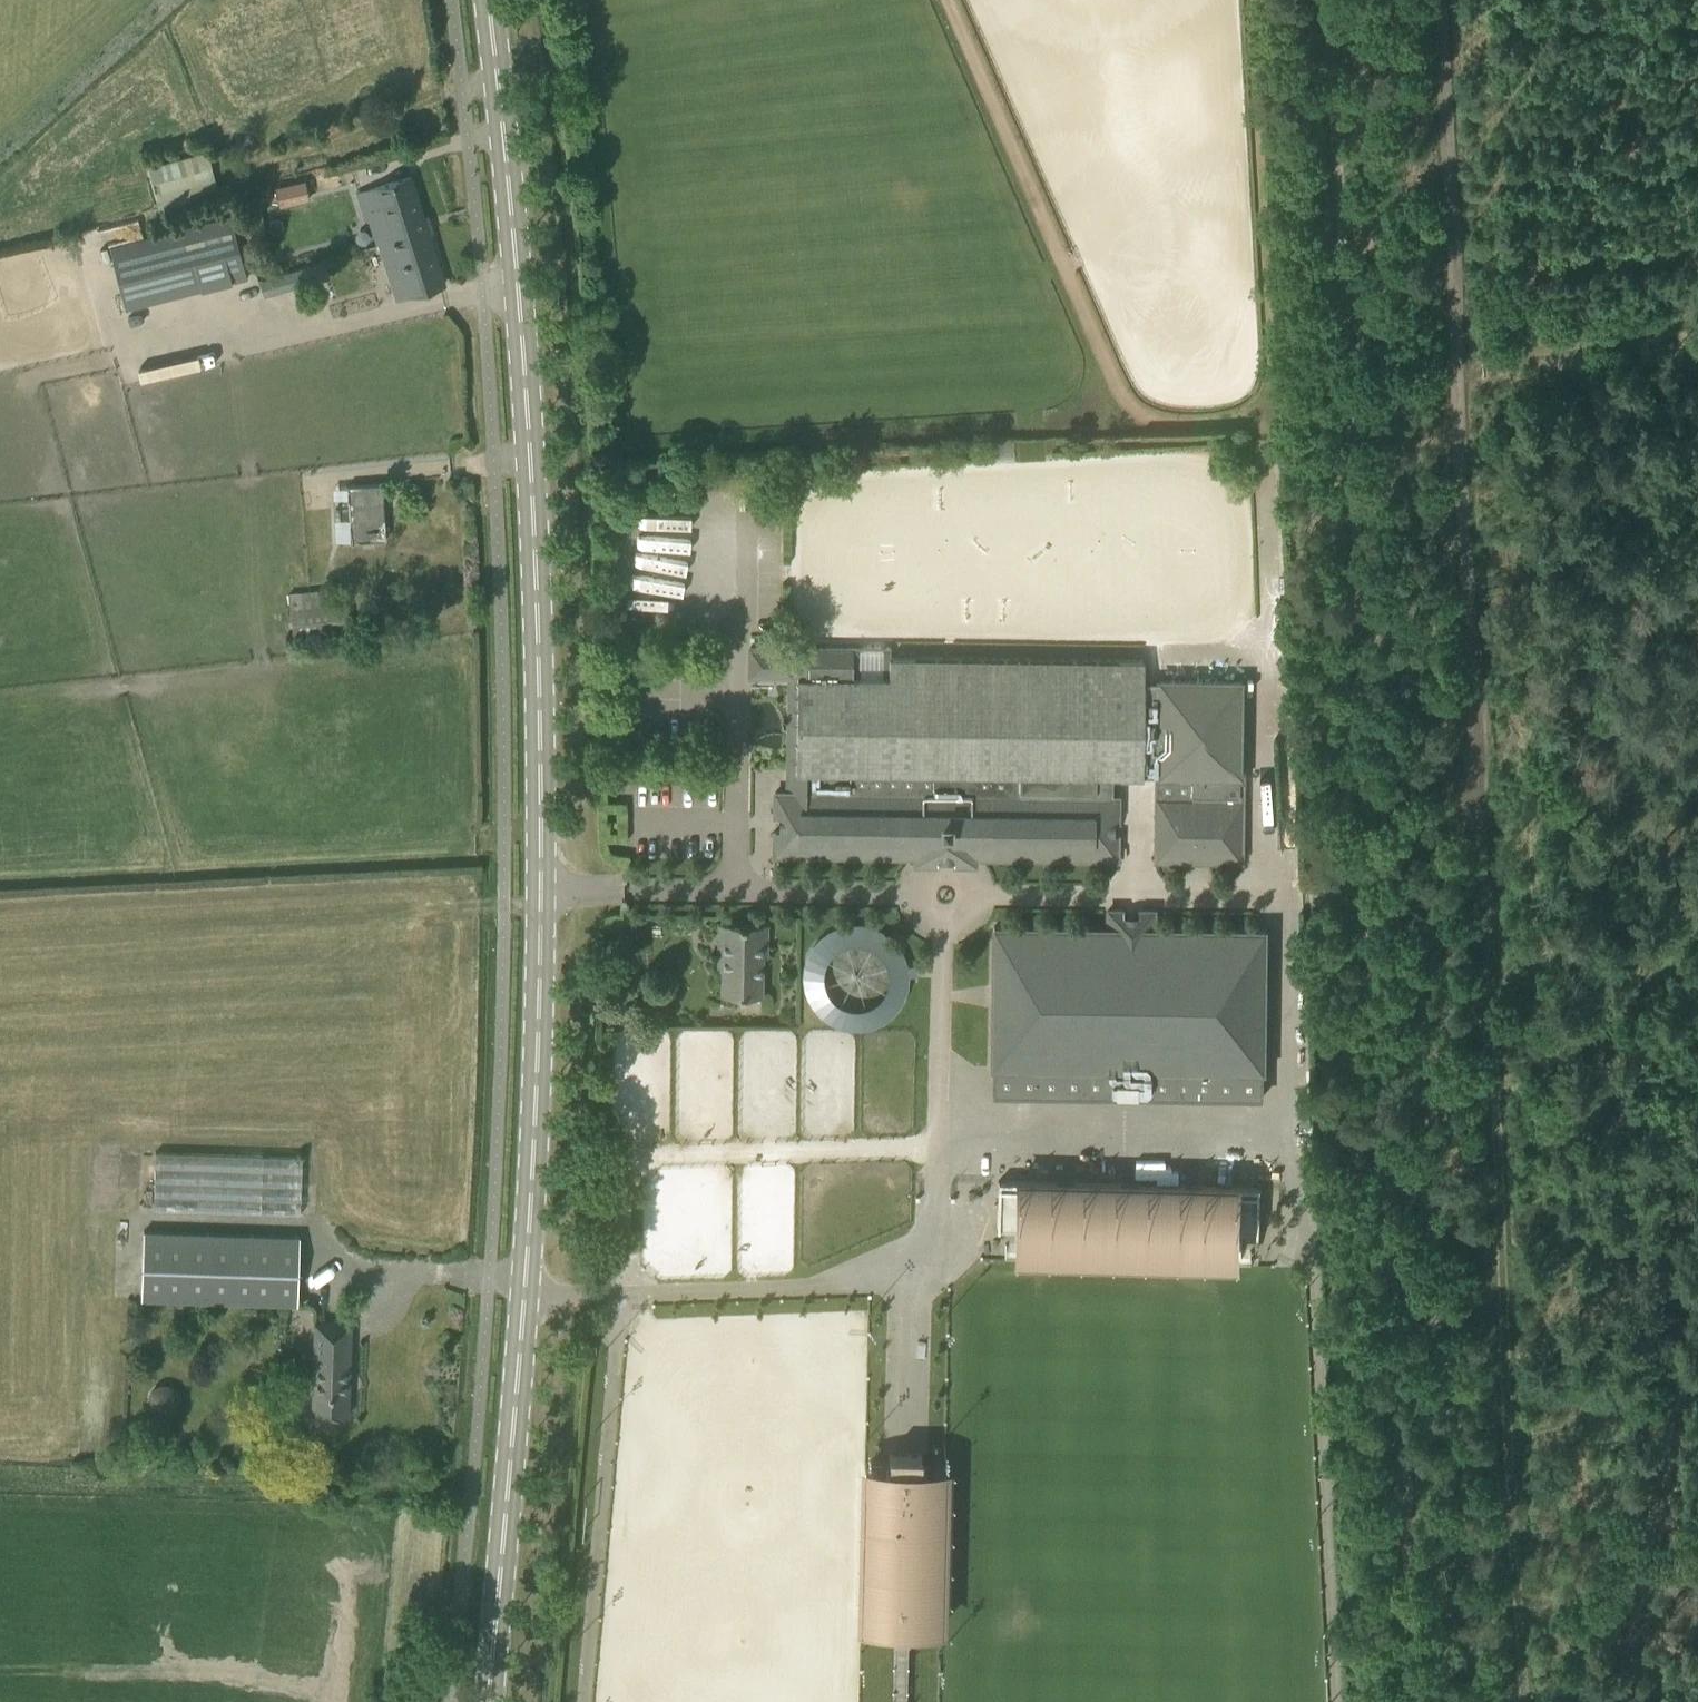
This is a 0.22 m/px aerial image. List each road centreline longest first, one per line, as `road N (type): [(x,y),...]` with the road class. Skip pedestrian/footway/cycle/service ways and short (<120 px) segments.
road 1 (secondary): [(485,1701),(521,1294),(538,964),(528,464),(484,0)]
road 2 (track): [(1329,0),(1418,1701)]
road 3 (track): [(1445,0),(1466,370),(1697,321)]

